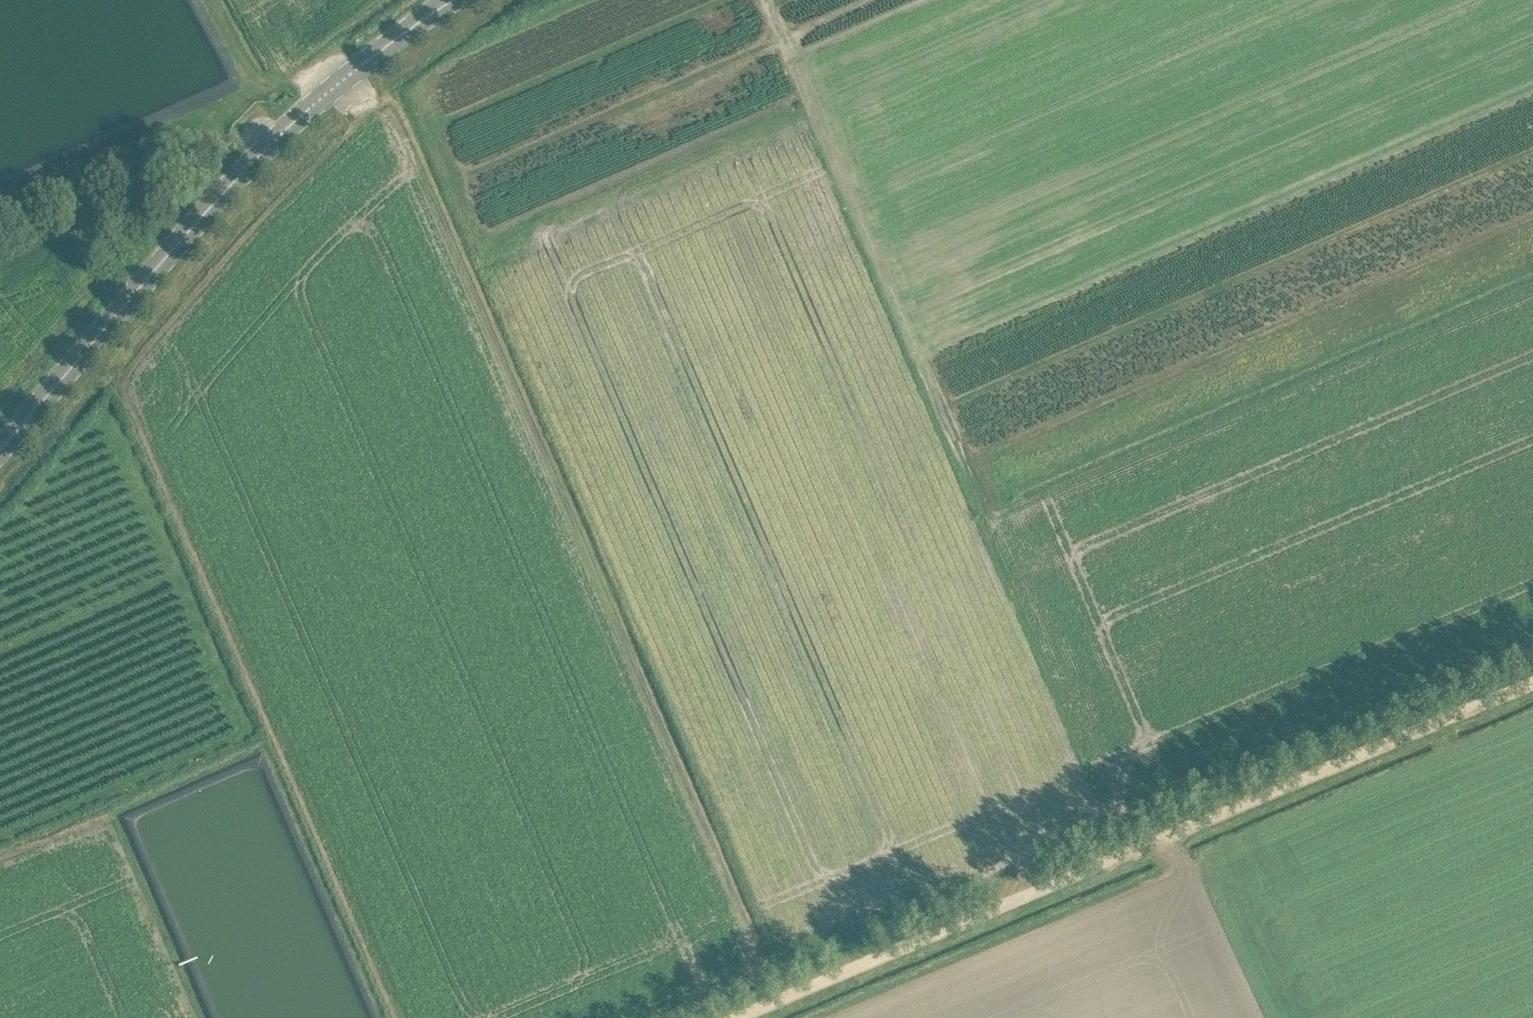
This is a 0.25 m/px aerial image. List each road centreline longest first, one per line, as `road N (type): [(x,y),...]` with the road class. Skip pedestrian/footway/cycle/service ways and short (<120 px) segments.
road 1 (track): [(736,1017),(1532,683)]
road 2 (secondary): [(0,448),(198,219),(298,119),(451,0)]

